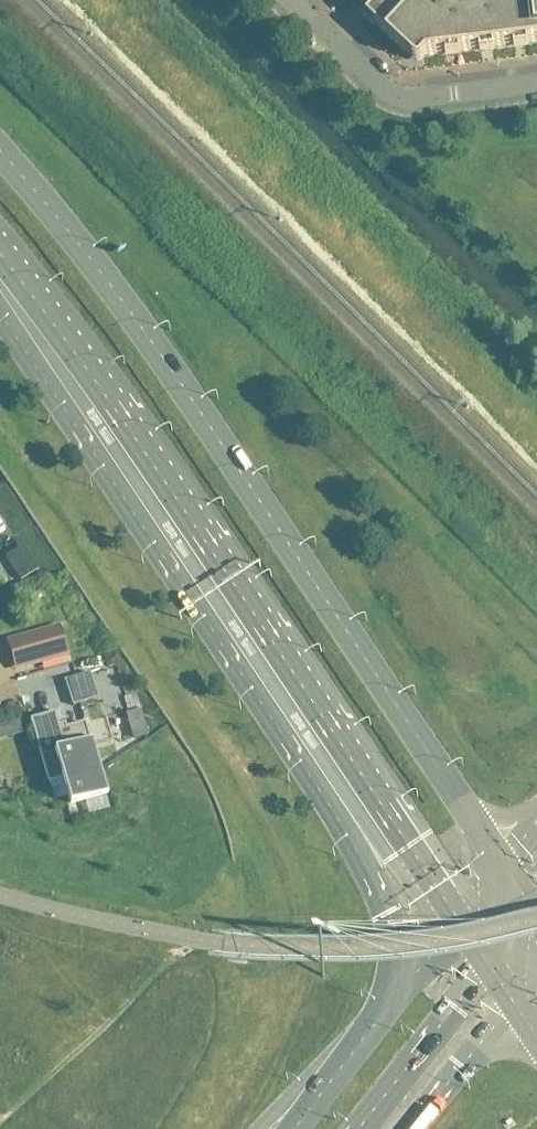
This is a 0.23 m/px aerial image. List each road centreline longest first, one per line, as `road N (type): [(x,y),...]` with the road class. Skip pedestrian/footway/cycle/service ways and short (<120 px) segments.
road 1 (primary): [(509,869),(120,298),(0,153)]
road 2 (primary): [(0,252),(369,787)]
road 3 (residential): [(536,80),(391,100),(286,0)]
road 4 (primary): [(369,787),(369,871),(397,938),(386,1012)]
road 5 (primary): [(356,1128),(486,962)]
road 6 (primary): [(369,787),(460,924)]
road 7 (primary): [(408,1128),(514,1003)]
road 8 (primary): [(386,1012),(295,1128)]

